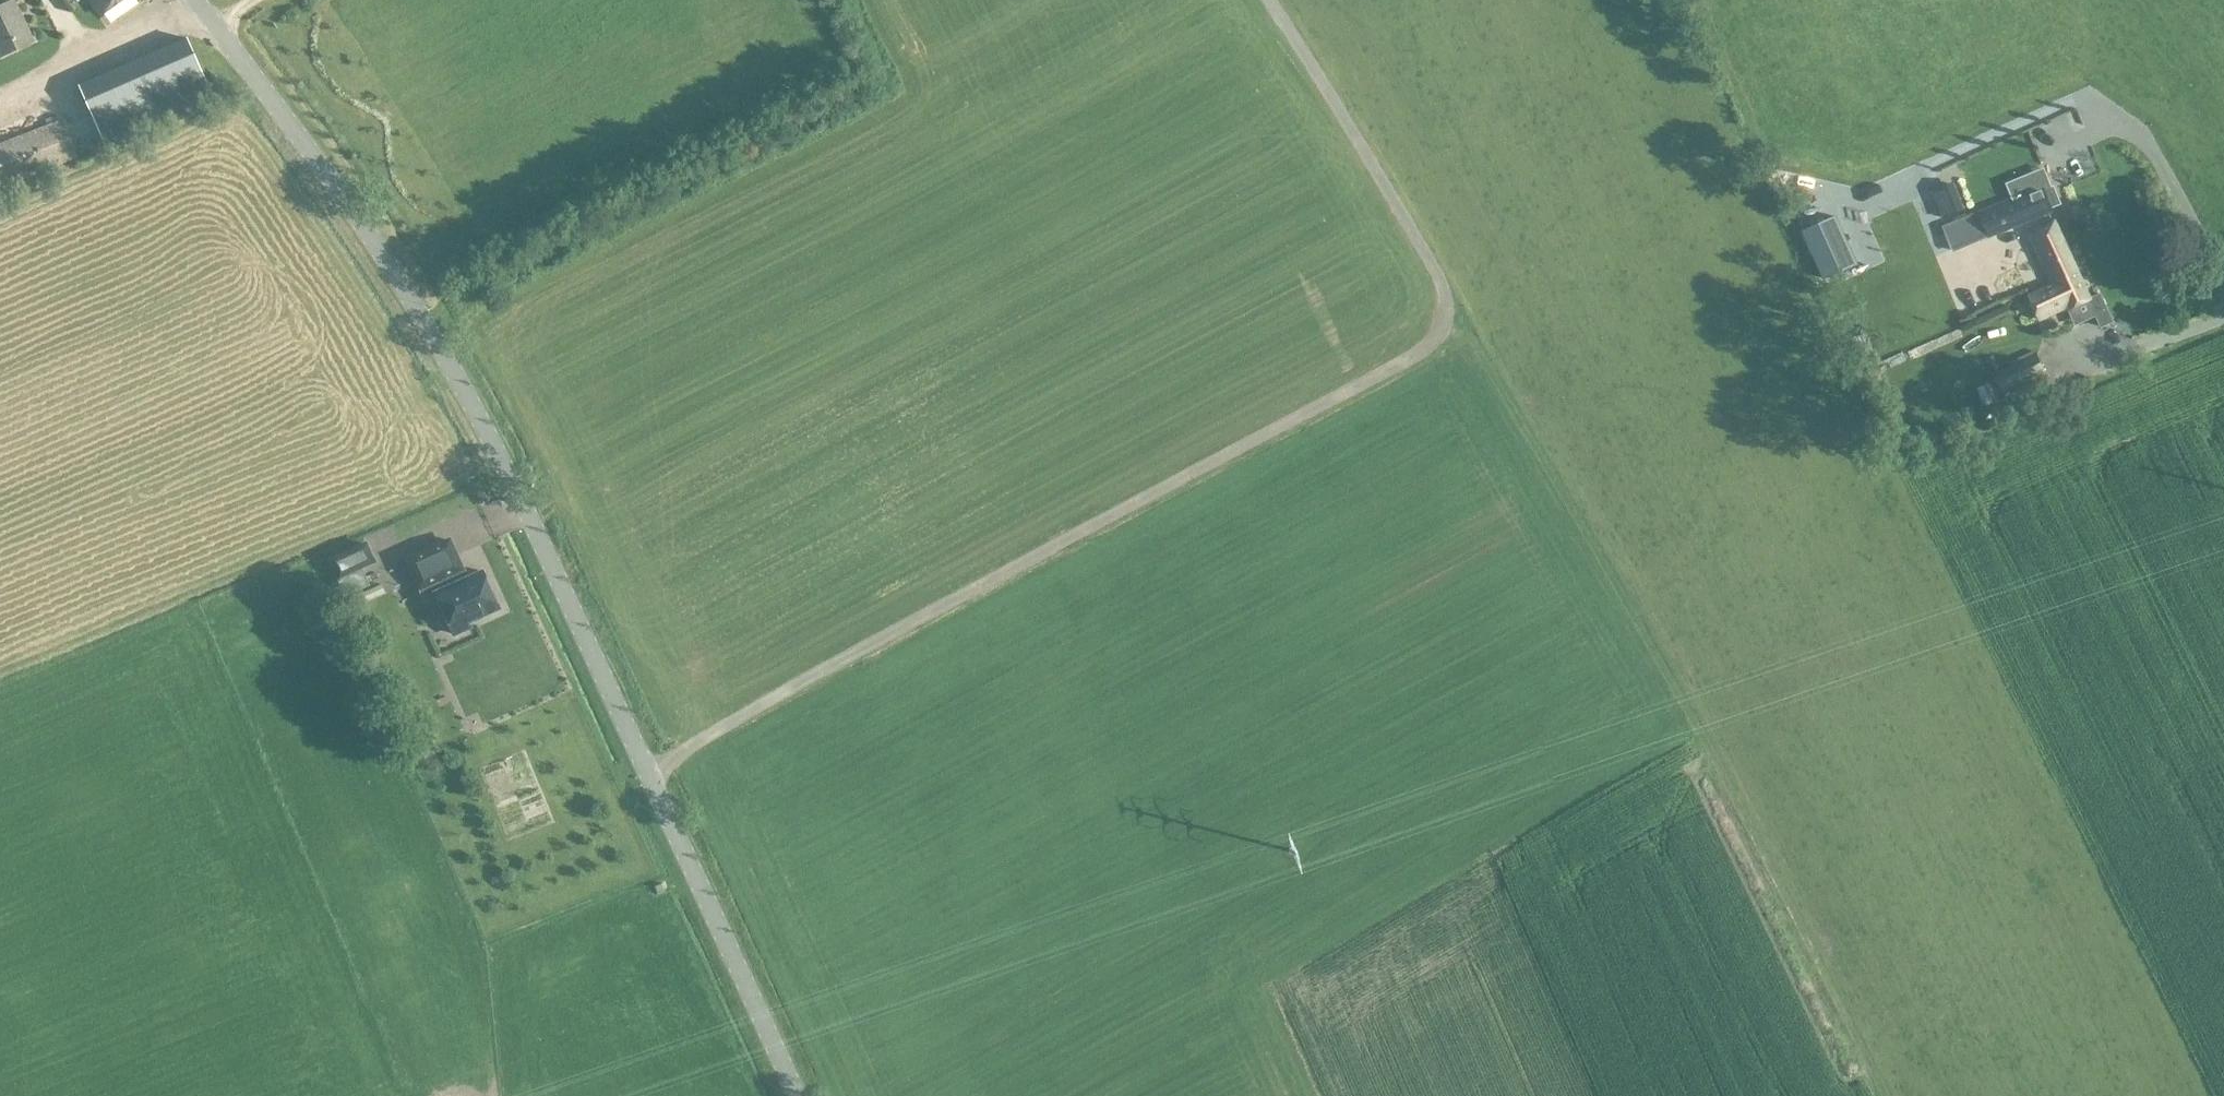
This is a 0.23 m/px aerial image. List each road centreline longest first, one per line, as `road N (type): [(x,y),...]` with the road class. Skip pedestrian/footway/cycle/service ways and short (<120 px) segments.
road 1 (unclassified): [(796,1095),(567,596),(409,289),(192,0)]

